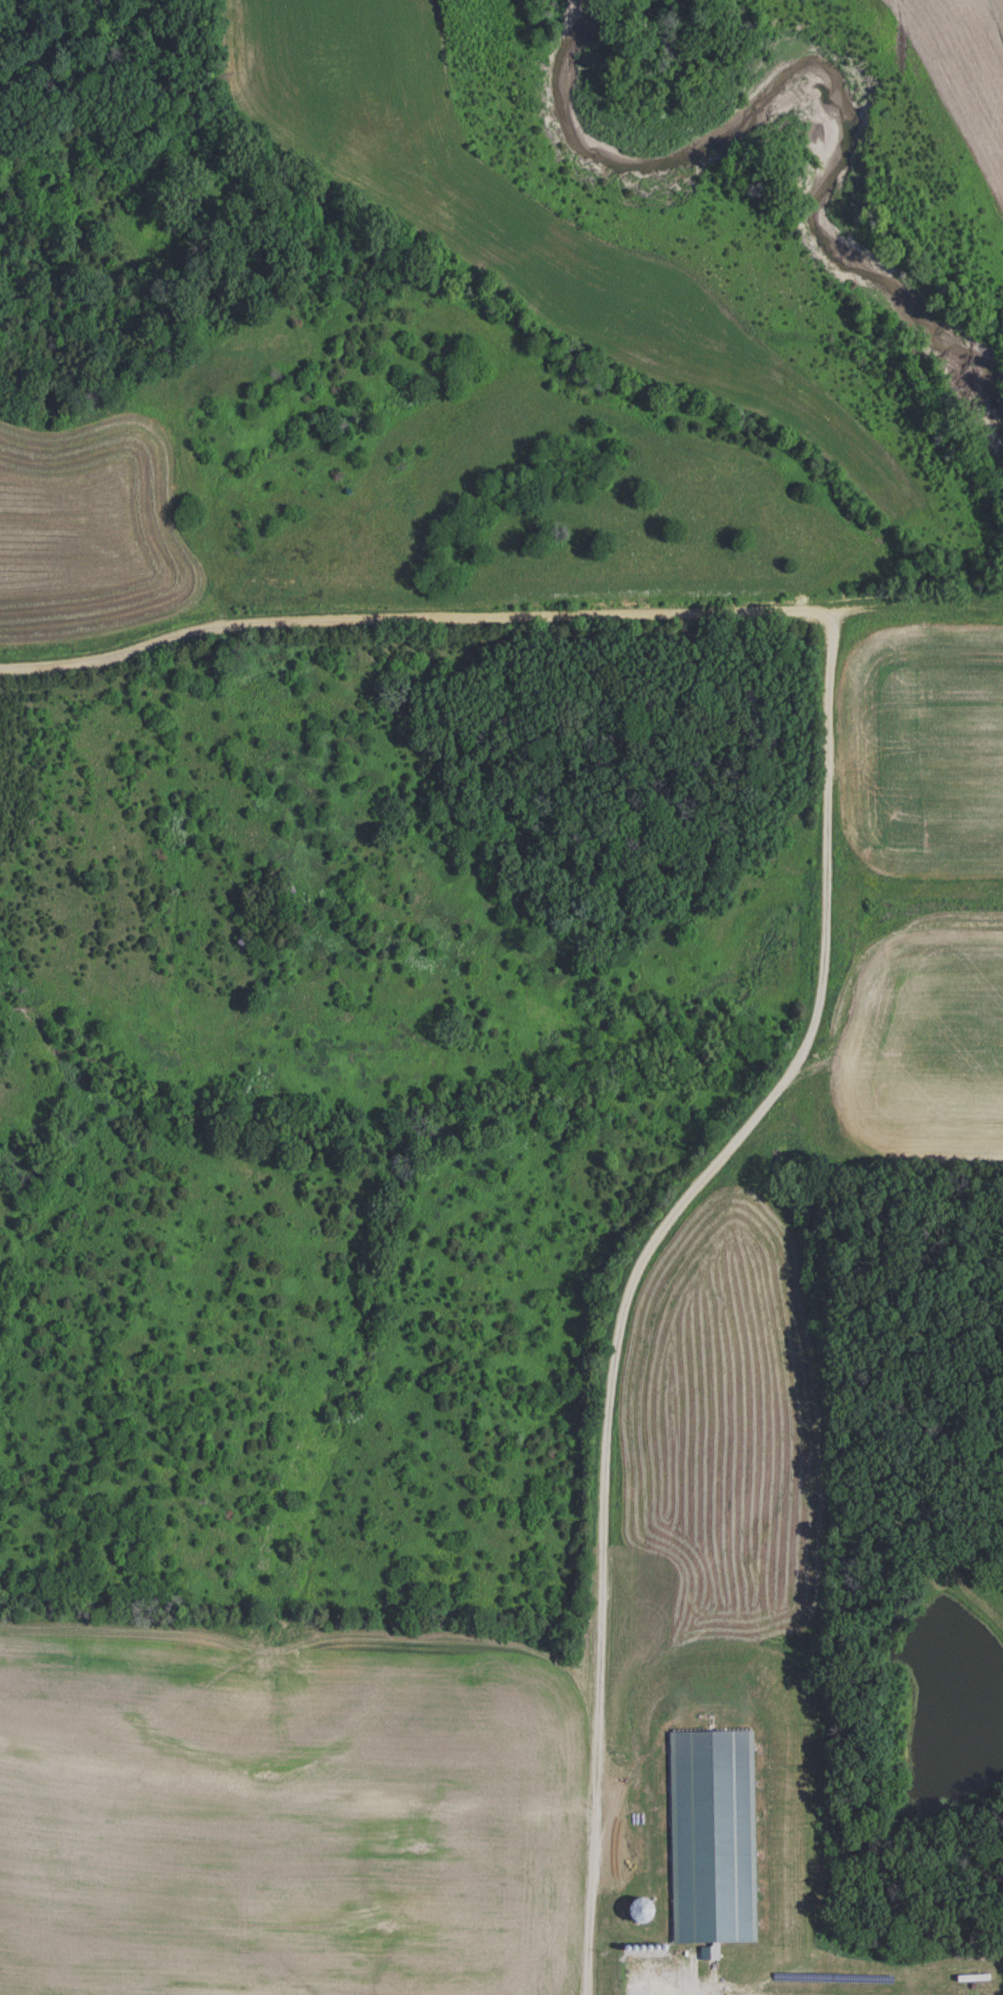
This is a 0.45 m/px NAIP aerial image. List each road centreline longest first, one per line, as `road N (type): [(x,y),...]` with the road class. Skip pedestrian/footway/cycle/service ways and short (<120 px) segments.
road 1 (residential): [(828,607),(814,1022),(774,1089),(637,1259),(616,1338),(593,1703),(586,1994)]
road 2 (residential): [(1002,602),(227,620),(112,660),(0,667)]

